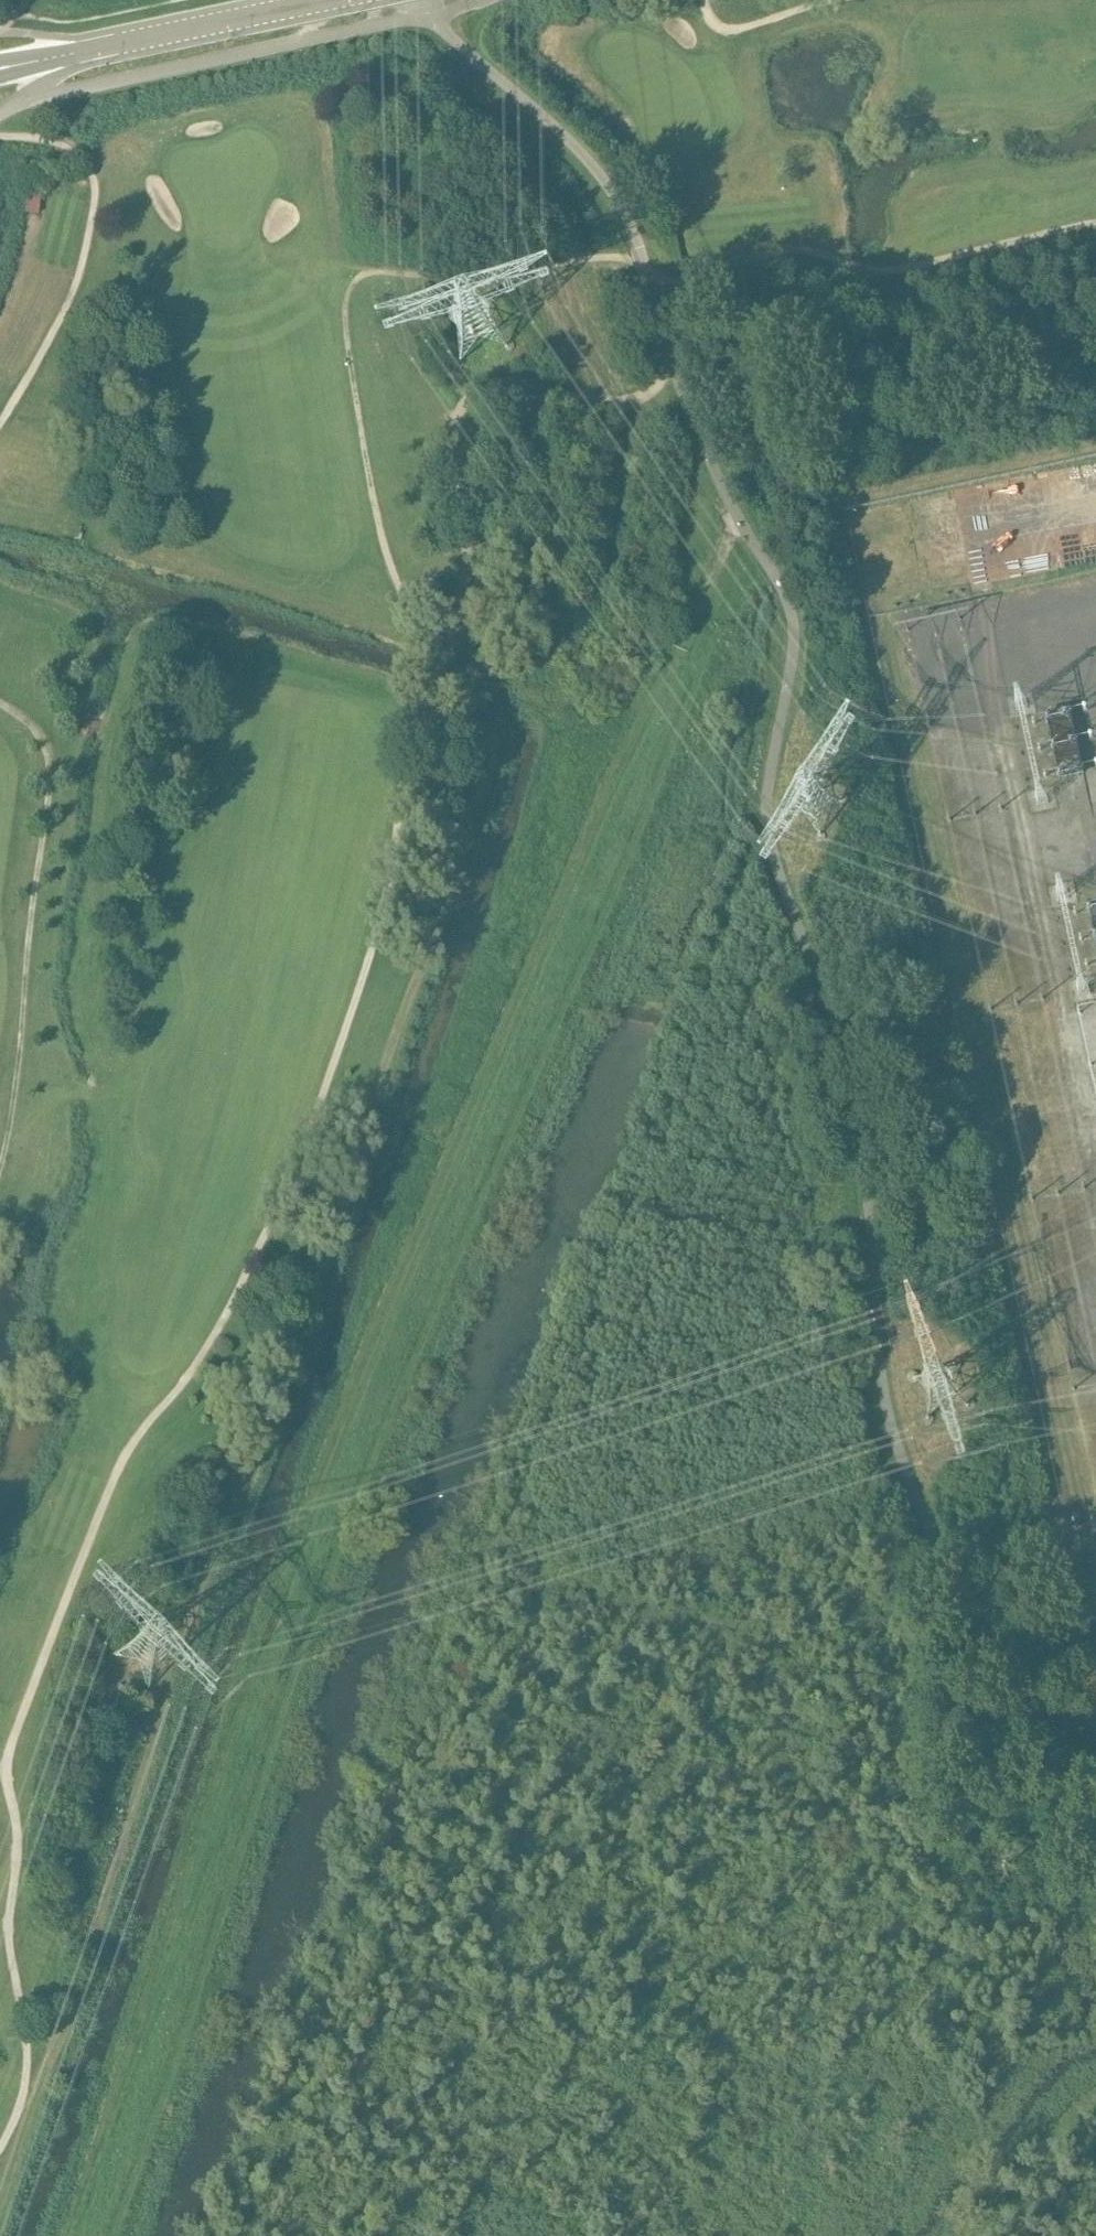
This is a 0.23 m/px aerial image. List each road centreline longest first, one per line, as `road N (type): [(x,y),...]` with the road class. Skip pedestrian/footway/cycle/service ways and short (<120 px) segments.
road 1 (track): [(737,516),(531,963),(377,1336),(298,1544),(69,2235)]
road 2 (tertiary): [(329,0),(102,48)]
road 3 (track): [(977,2235),(1095,2112)]

